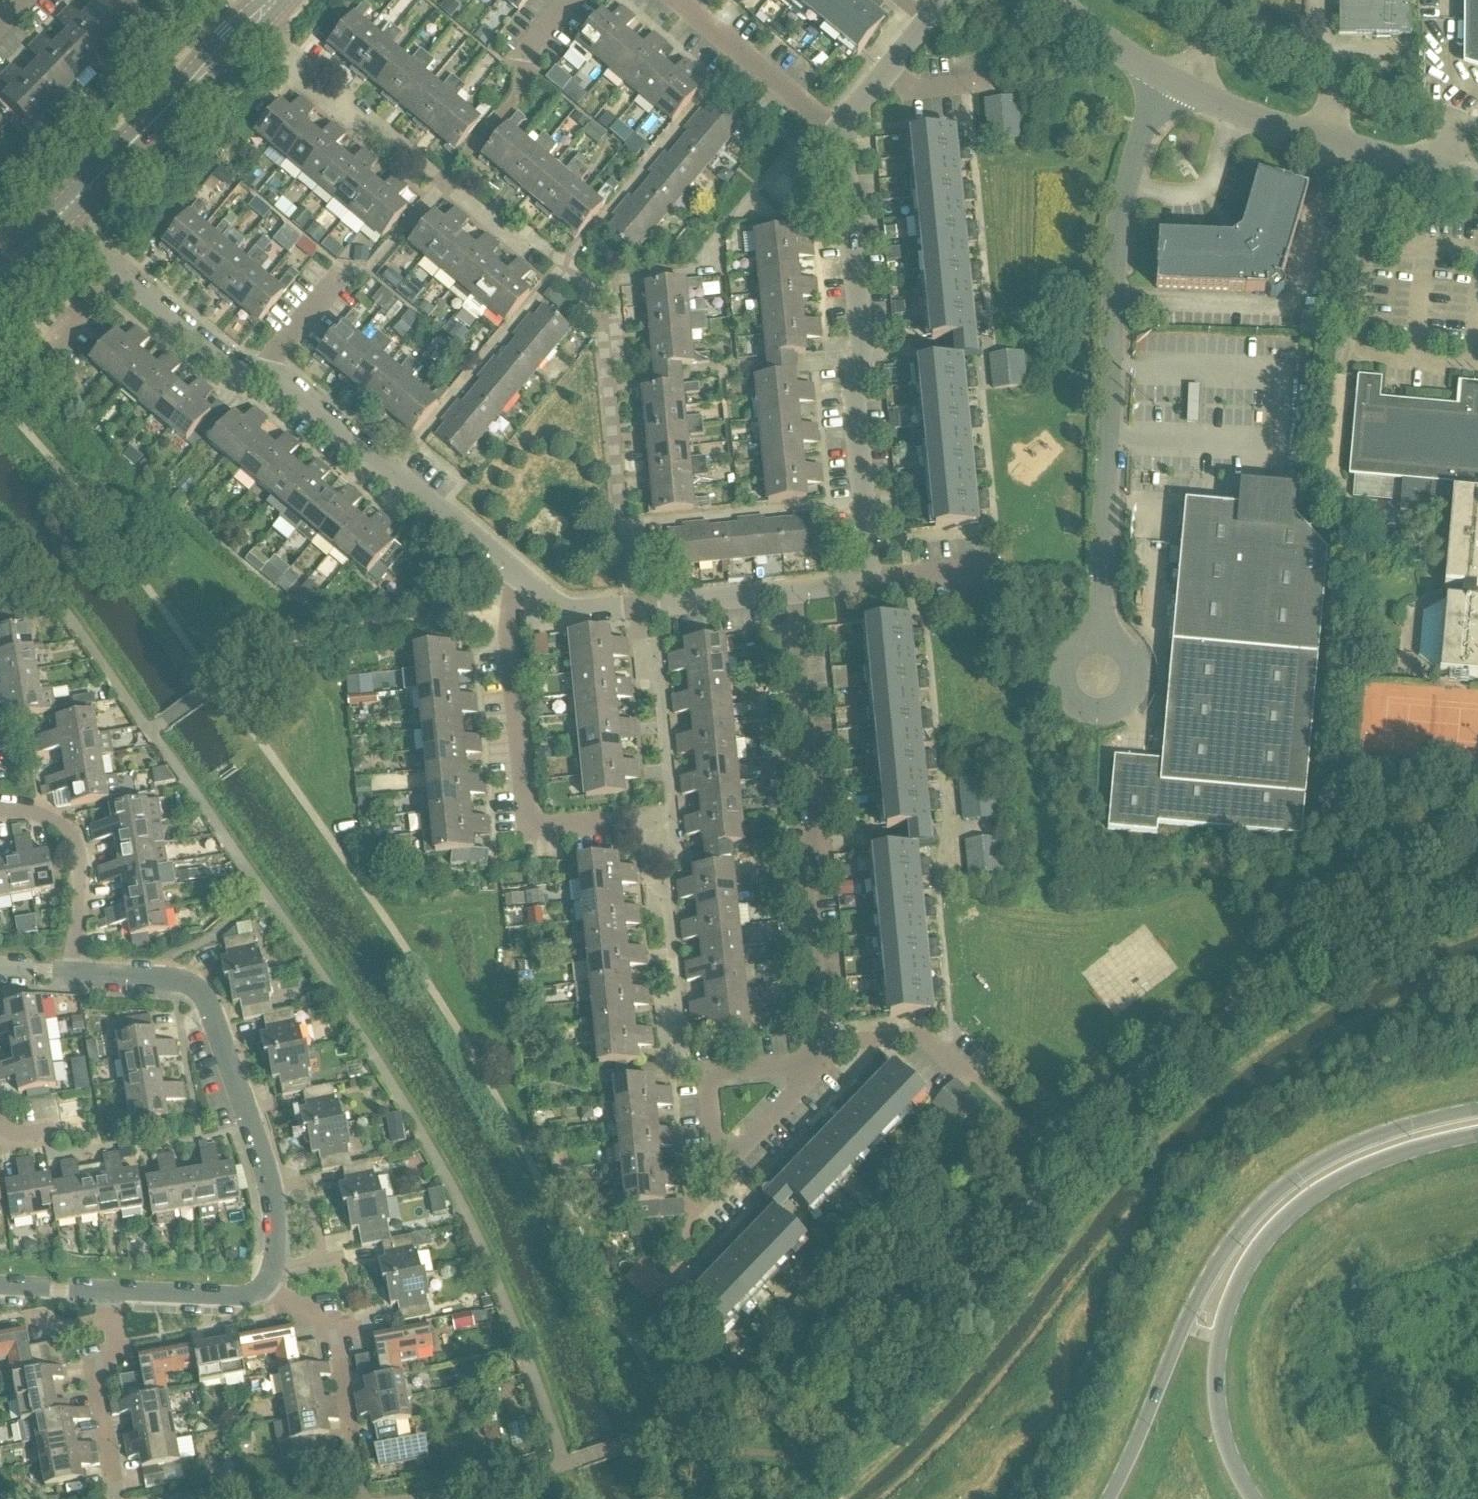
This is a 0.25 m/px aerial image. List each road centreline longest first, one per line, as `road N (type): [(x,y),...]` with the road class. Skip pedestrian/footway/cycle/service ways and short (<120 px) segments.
road 1 (residential): [(235,37),(327,106),(372,123),(510,236),(543,247),(593,291),(628,607)]
road 2 (unclassified): [(1102,641),(1121,247),(1171,77)]
road 3 (primary): [(1477,1109),(1345,1149),(1289,1183),(1247,1223),(1194,1306),(1109,1498)]
road 4 (primary): [(1254,1498),(1225,1439),(1217,1390),(1223,1332),(1252,1262),(1327,1188),(1391,1158),(1477,1136)]
road 5 (residential): [(819,1043),(805,870),(813,821),(792,591)]
road 6 (residential): [(845,136),(868,549),(857,579)]
road 7 (residential): [(73,974),(178,981),(205,999),(272,1184),(276,1253),(266,1284)]
road 8 (residential): [(607,823),(549,827),(527,812),(512,656),(516,575)]
road 9 (residential): [(516,575),(266,373)]
road 10 (tertiary): [(59,215),(235,37)]
road 11 (unclassified): [(1397,160),(1171,77)]
road 12 (residential): [(73,974),(76,842),(51,819),(0,809)]
road 13 (unclassified): [(1102,641),(1127,653),(1136,680),(1126,703),(1095,713),(1076,704),(1064,681),(1070,657),(1096,641)]
road 14 (residential): [(845,136),(678,0)]
road 15 (residential): [(266,373),(220,354),(117,269)]
road 16 (residential): [(733,1150),(715,1135),(715,1082),(816,1068)]
road 17 (residential): [(112,1321),(112,1343),(94,1378),(114,1492)]
road 18 (residential): [(792,591),(628,607)]
road 19 (residential): [(266,1284),(234,1297),(106,1291)]
road 20 (residential): [(969,1073),(927,1039),(819,1043)]
road 21 (residential): [(857,579),(998,569)]
road 22 (unclassified): [(1171,77),(1058,0)]
road 23 (residential): [(873,88),(1003,81)]
road 24 (residential): [(266,373),(344,269)]
road 25 (residential): [(628,607),(563,609),(516,575)]

